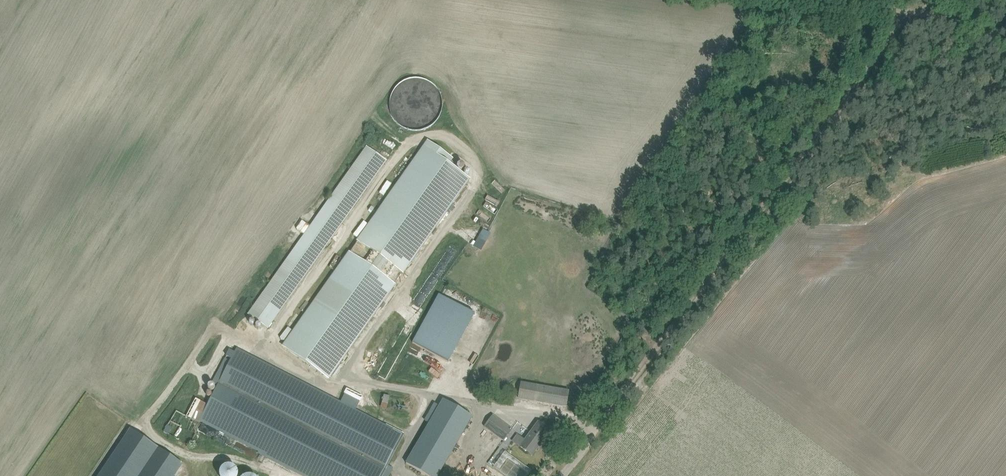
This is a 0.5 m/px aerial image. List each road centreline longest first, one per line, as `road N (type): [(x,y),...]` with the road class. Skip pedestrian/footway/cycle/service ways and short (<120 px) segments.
road 1 (track): [(904,10),(831,120),(598,425)]

